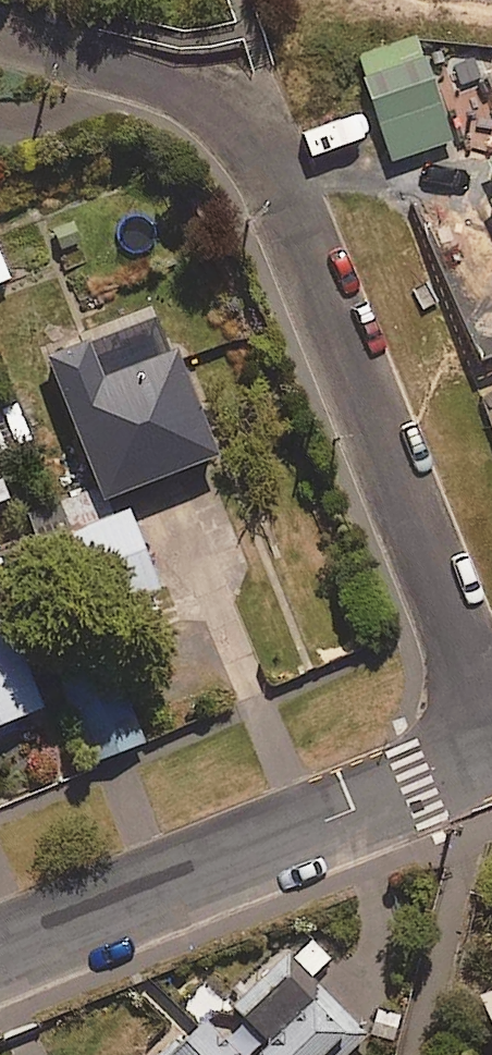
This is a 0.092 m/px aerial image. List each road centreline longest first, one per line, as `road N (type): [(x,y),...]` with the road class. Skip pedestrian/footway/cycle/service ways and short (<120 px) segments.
road 1 (residential): [(491,717),(267,158),(225,110),(177,85),(0,39)]
road 2 (residential): [(0,952),(491,755)]

